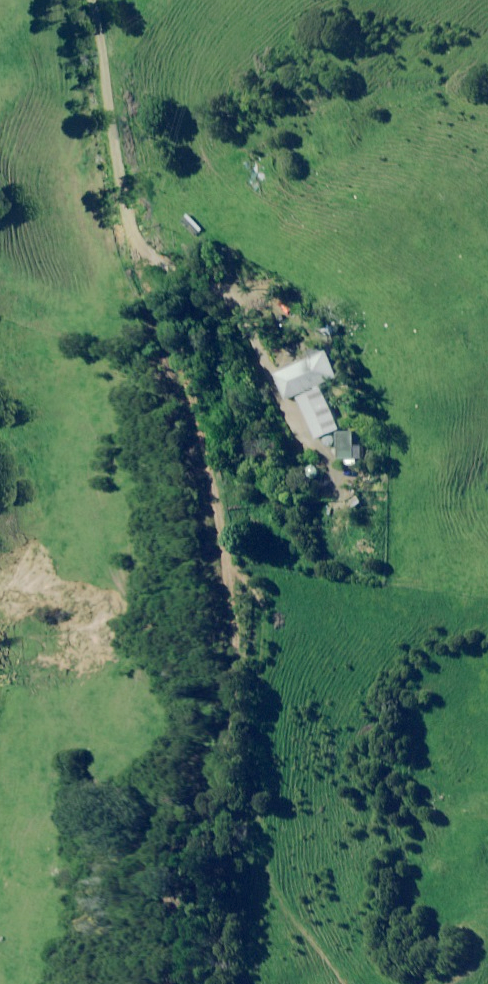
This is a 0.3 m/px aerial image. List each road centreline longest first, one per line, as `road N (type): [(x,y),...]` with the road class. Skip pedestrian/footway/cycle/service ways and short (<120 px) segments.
road 1 (unclassified): [(166,983),(194,641),(187,539),(96,198),(53,0)]
road 2 (track): [(114,260),(235,312),(375,561),(487,583)]

